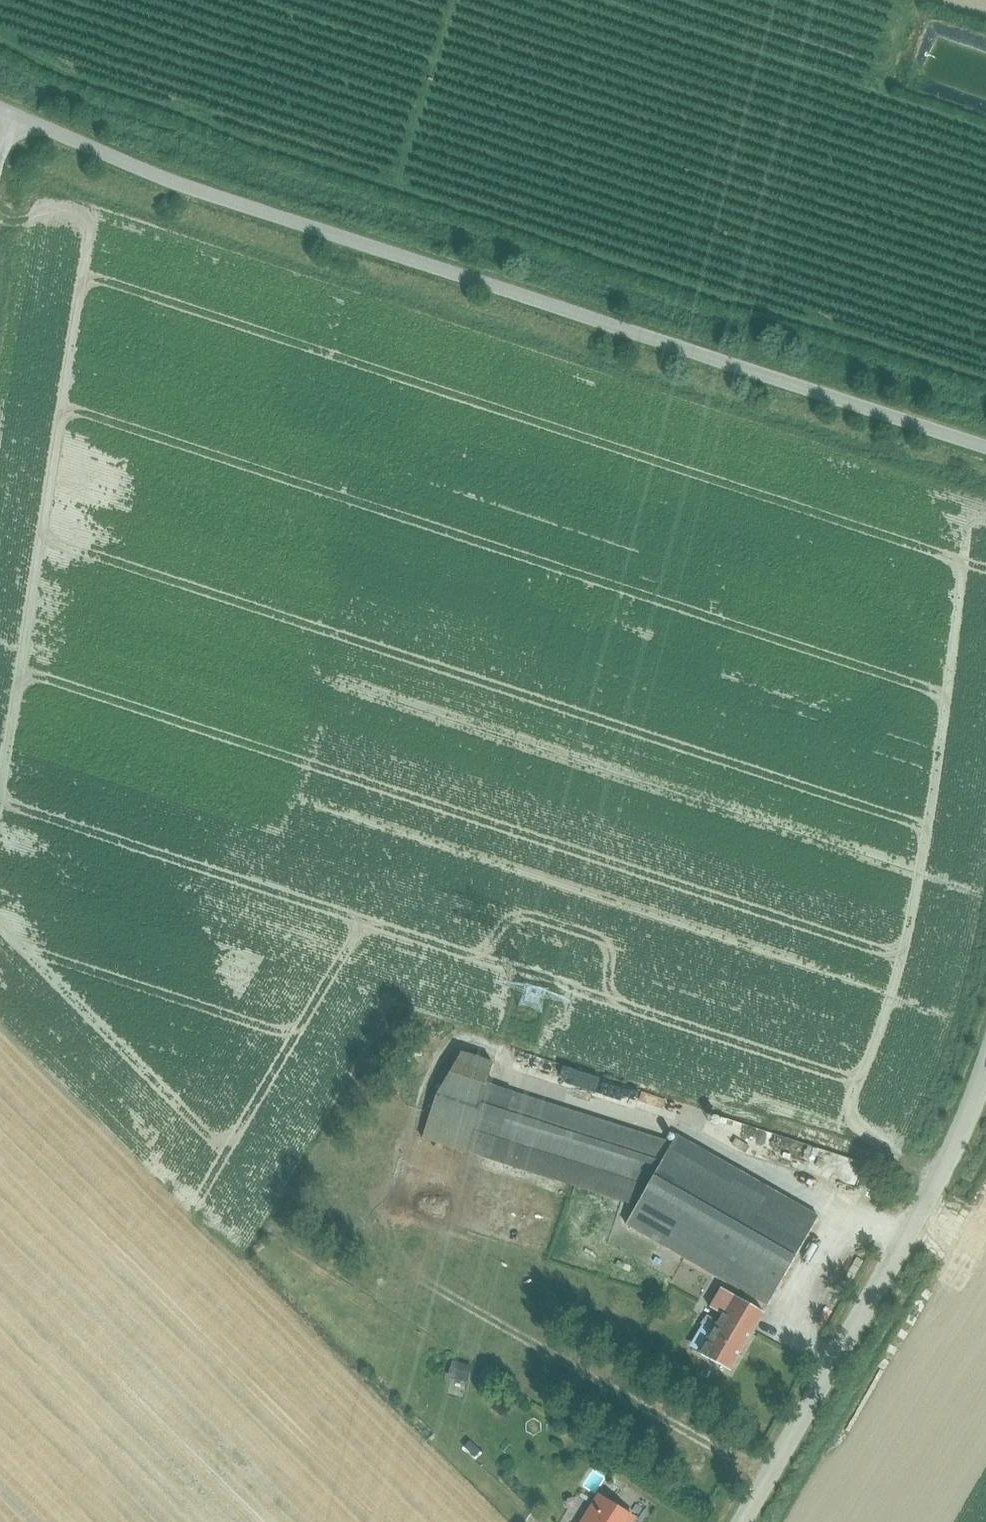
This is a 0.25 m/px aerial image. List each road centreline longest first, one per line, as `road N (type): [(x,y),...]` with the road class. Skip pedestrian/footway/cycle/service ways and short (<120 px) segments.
road 1 (unclassified): [(985,447),(367,248),(13,115)]
road 2 (tertiary): [(741,1521),(936,1185),(985,1043)]

